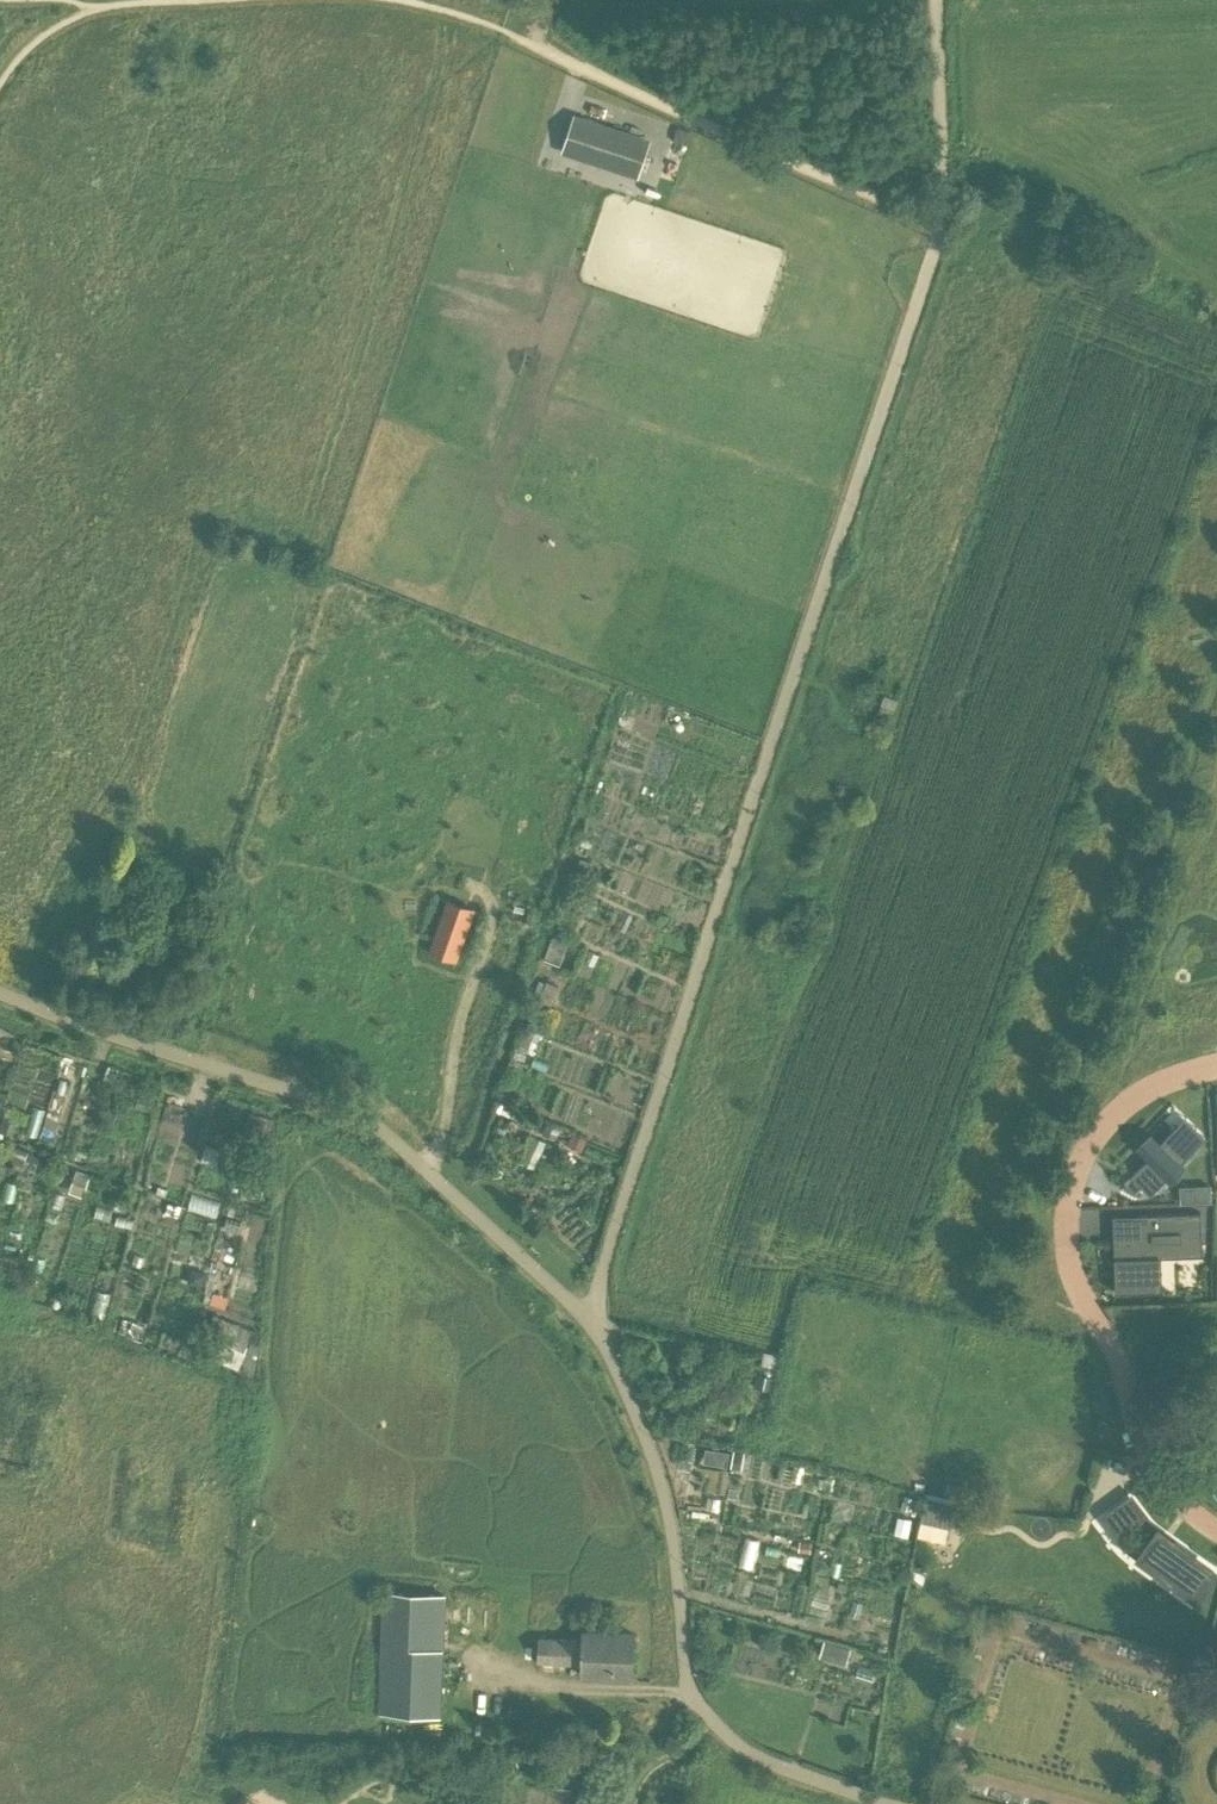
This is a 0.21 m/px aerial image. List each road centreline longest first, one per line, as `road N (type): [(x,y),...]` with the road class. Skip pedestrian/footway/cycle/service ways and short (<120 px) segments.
road 1 (track): [(0,994),(77,1026),(332,1104),(388,1134),(593,1321)]
road 2 (residential): [(1216,1527),(1179,1505),(1135,1428),(1111,1335),(1067,1237),(1072,1186),(1106,1122),(1146,1089),(1216,1063)]

